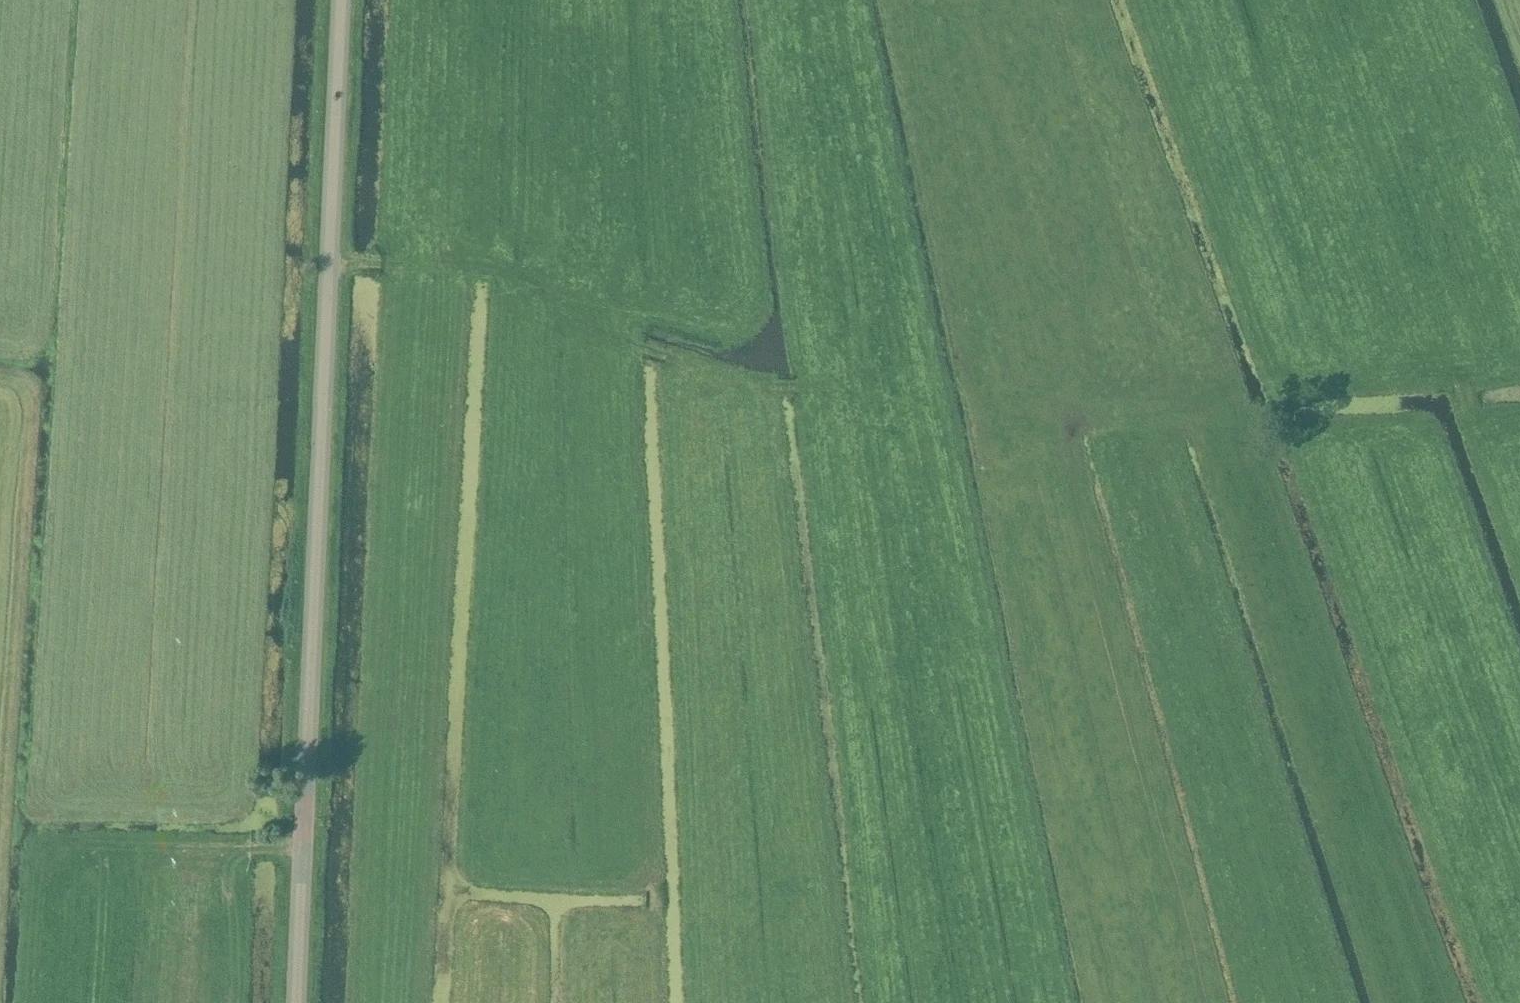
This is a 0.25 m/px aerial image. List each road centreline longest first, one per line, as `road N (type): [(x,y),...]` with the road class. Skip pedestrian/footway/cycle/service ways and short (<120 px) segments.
road 1 (tertiary): [(341,0),(299,1002)]
road 2 (track): [(1273,371),(1145,0)]

